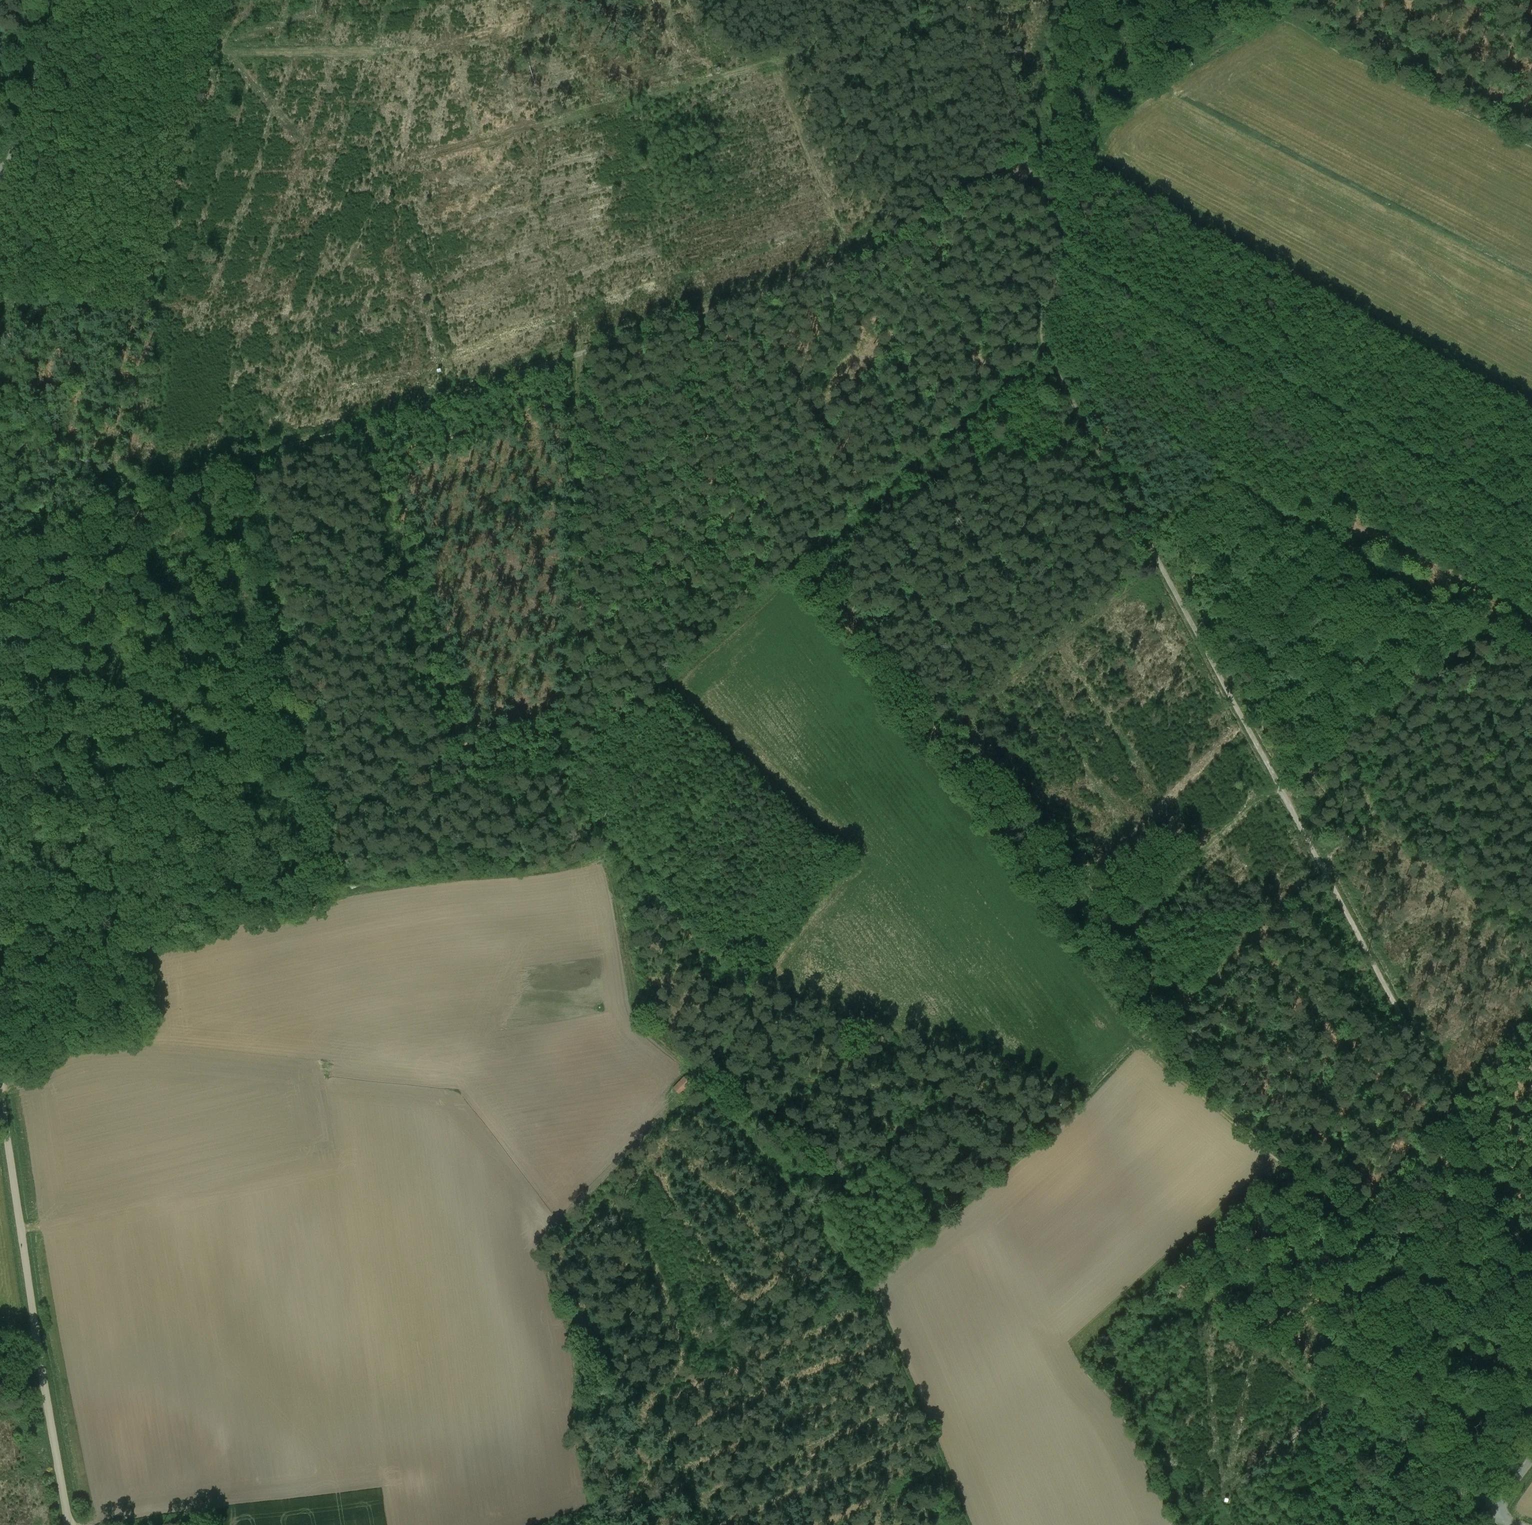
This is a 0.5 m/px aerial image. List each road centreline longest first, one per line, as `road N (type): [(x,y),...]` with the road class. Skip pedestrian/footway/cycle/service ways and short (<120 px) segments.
road 1 (track): [(1066,257),(1046,342),(1531,1272)]
road 2 (unclassified): [(68,1524),(0,1088)]
road 3 (track): [(966,0),(1068,244),(1066,257)]
road 4 (unclassified): [(7,173),(60,0)]

